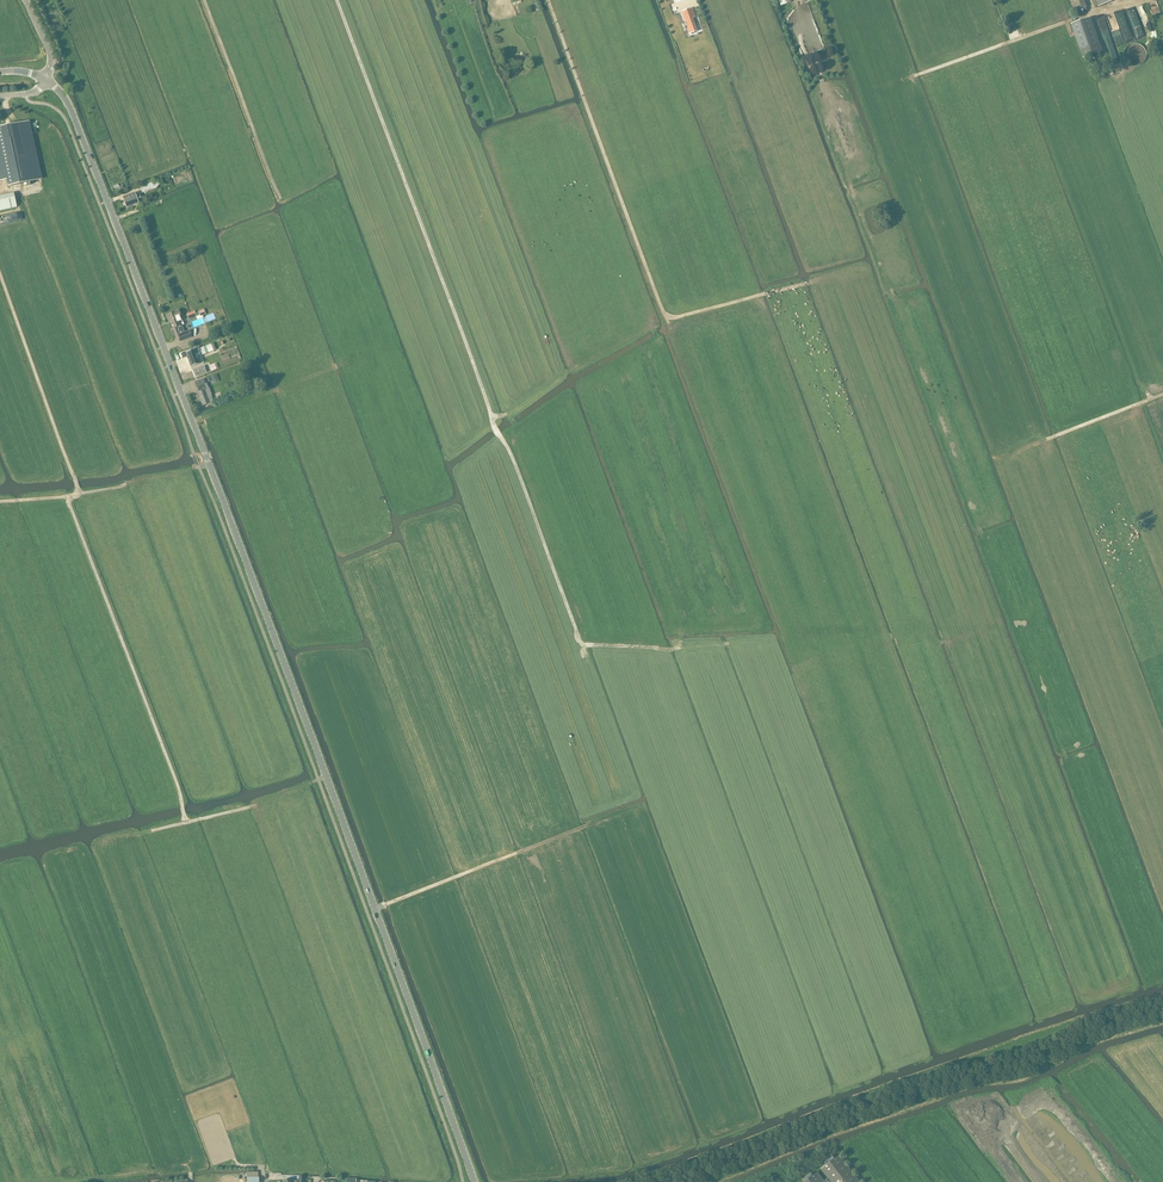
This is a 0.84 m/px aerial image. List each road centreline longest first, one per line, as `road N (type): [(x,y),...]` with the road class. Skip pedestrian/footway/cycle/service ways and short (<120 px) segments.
road 1 (tertiary): [(474,1181),(209,463),(72,112),(45,79)]
road 2 (track): [(728,644),(582,645),(336,0)]
road 3 (track): [(811,278),(668,313),(549,0)]
road 4 (track): [(183,824),(179,789),(68,498)]
road 5 (track): [(375,909),(592,821)]
road 6 (track): [(79,494),(0,276)]
road 7 (track): [(0,503),(109,491),(209,463)]
road 8 (track): [(279,198),(204,0)]
road 9 (track): [(1093,13),(917,72)]

